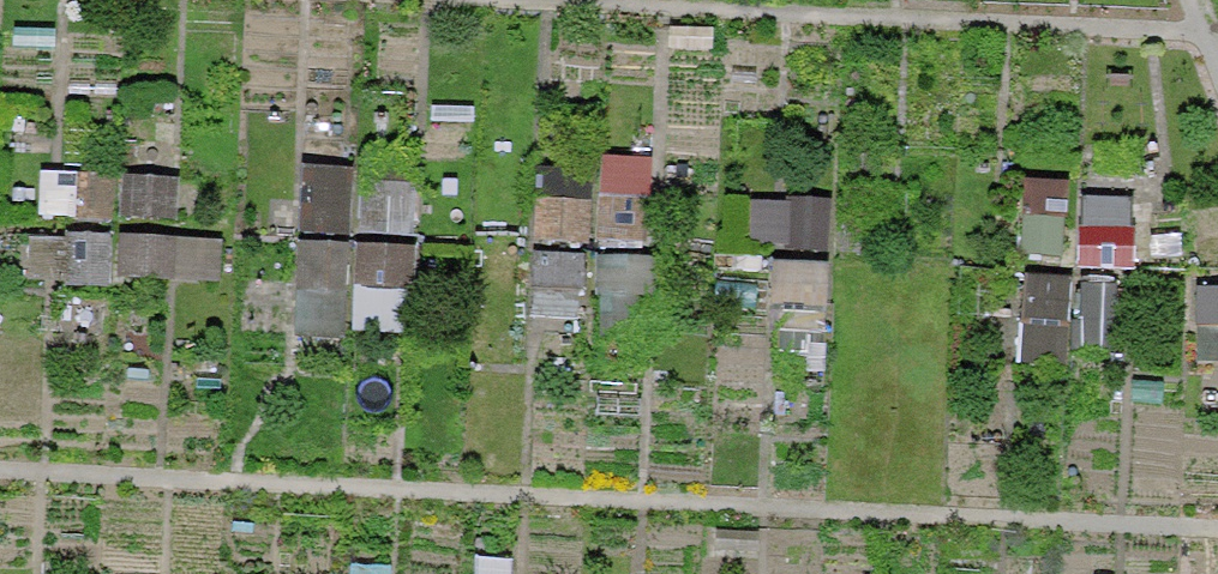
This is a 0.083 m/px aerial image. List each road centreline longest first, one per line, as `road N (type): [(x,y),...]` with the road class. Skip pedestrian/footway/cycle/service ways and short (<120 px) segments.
road 1 (track): [(0,469),(1217,527)]
road 2 (track): [(562,0),(1208,30)]

